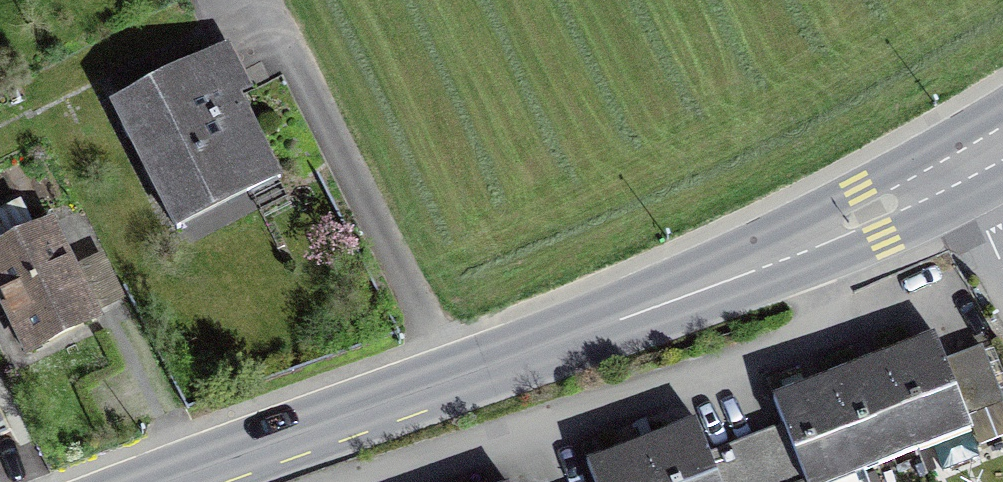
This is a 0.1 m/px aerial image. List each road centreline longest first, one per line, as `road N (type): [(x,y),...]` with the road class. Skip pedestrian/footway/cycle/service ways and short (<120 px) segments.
road 1 (secondary): [(453,378),(953,171)]
road 2 (residential): [(453,378),(265,0)]
road 3 (secondary): [(159,481),(453,378)]

